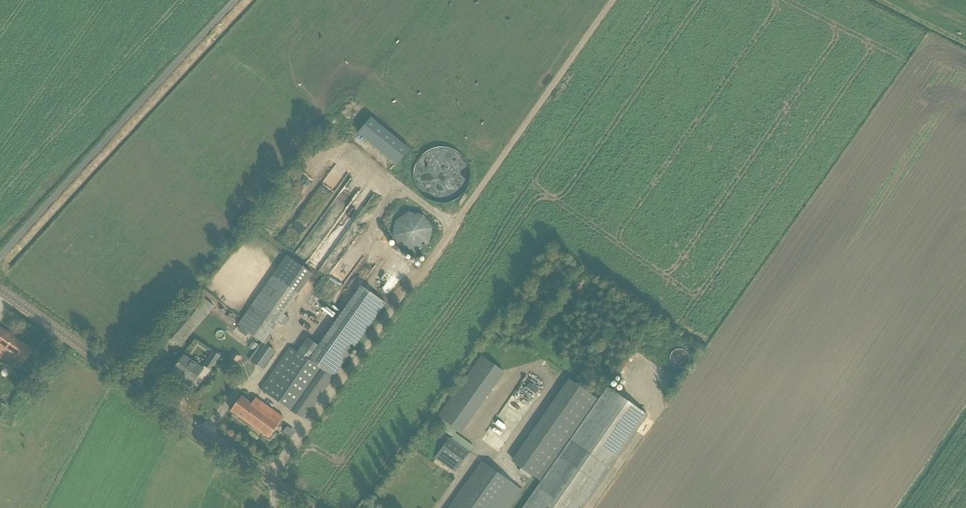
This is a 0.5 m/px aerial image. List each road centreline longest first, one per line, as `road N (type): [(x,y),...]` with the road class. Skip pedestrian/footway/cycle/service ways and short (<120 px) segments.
road 1 (unclassified): [(0,258),(239,0)]
road 2 (unclassified): [(278,488),(0,290)]

